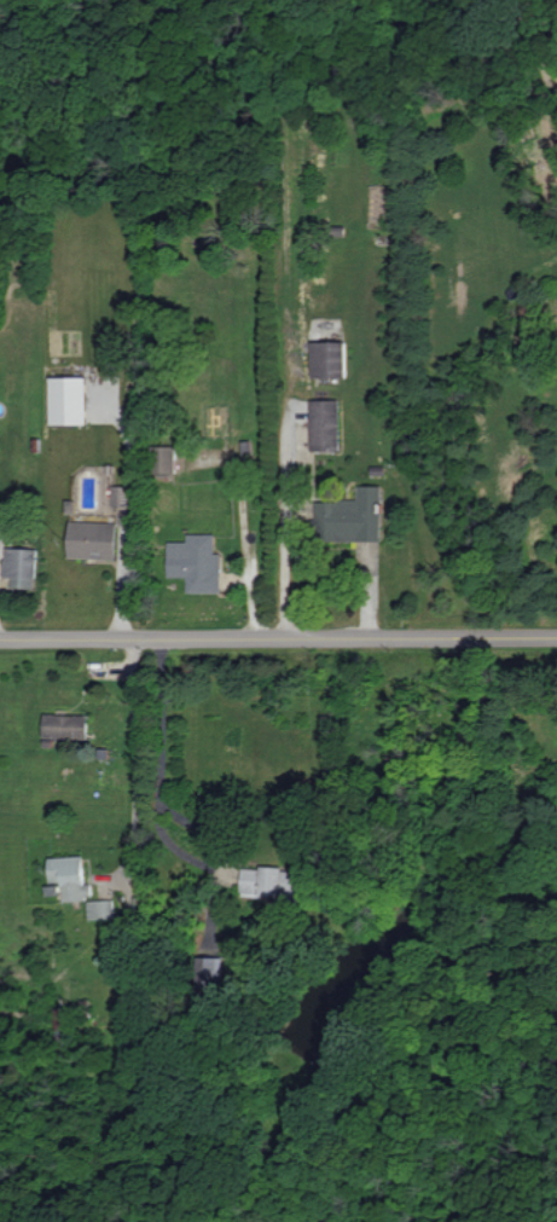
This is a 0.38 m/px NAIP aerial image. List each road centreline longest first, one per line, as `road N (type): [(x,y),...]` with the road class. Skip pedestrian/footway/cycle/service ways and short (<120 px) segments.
road 1 (tertiary): [(556,633),(0,639)]

